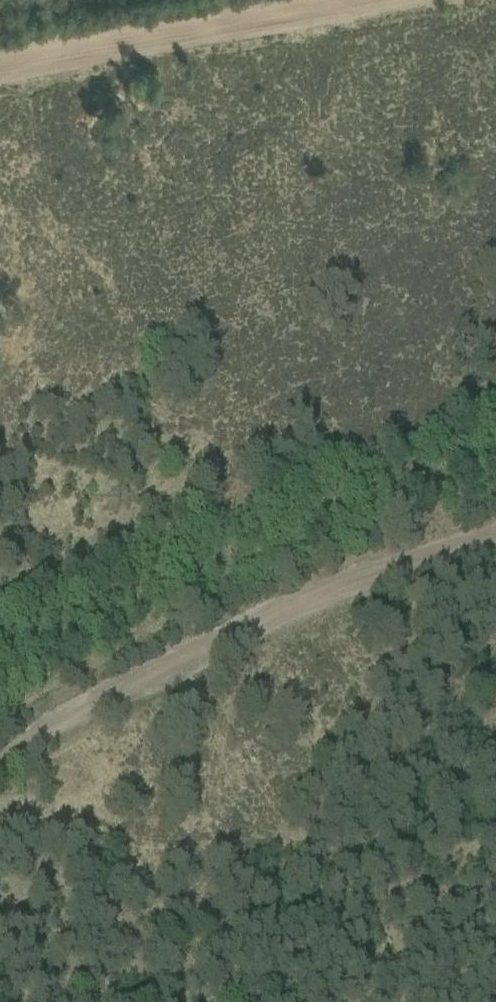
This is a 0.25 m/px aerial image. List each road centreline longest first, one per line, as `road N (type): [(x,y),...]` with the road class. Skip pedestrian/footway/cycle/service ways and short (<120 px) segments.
road 1 (track): [(0,756),(321,605),(495,544)]
road 2 (track): [(0,52),(291,0)]

